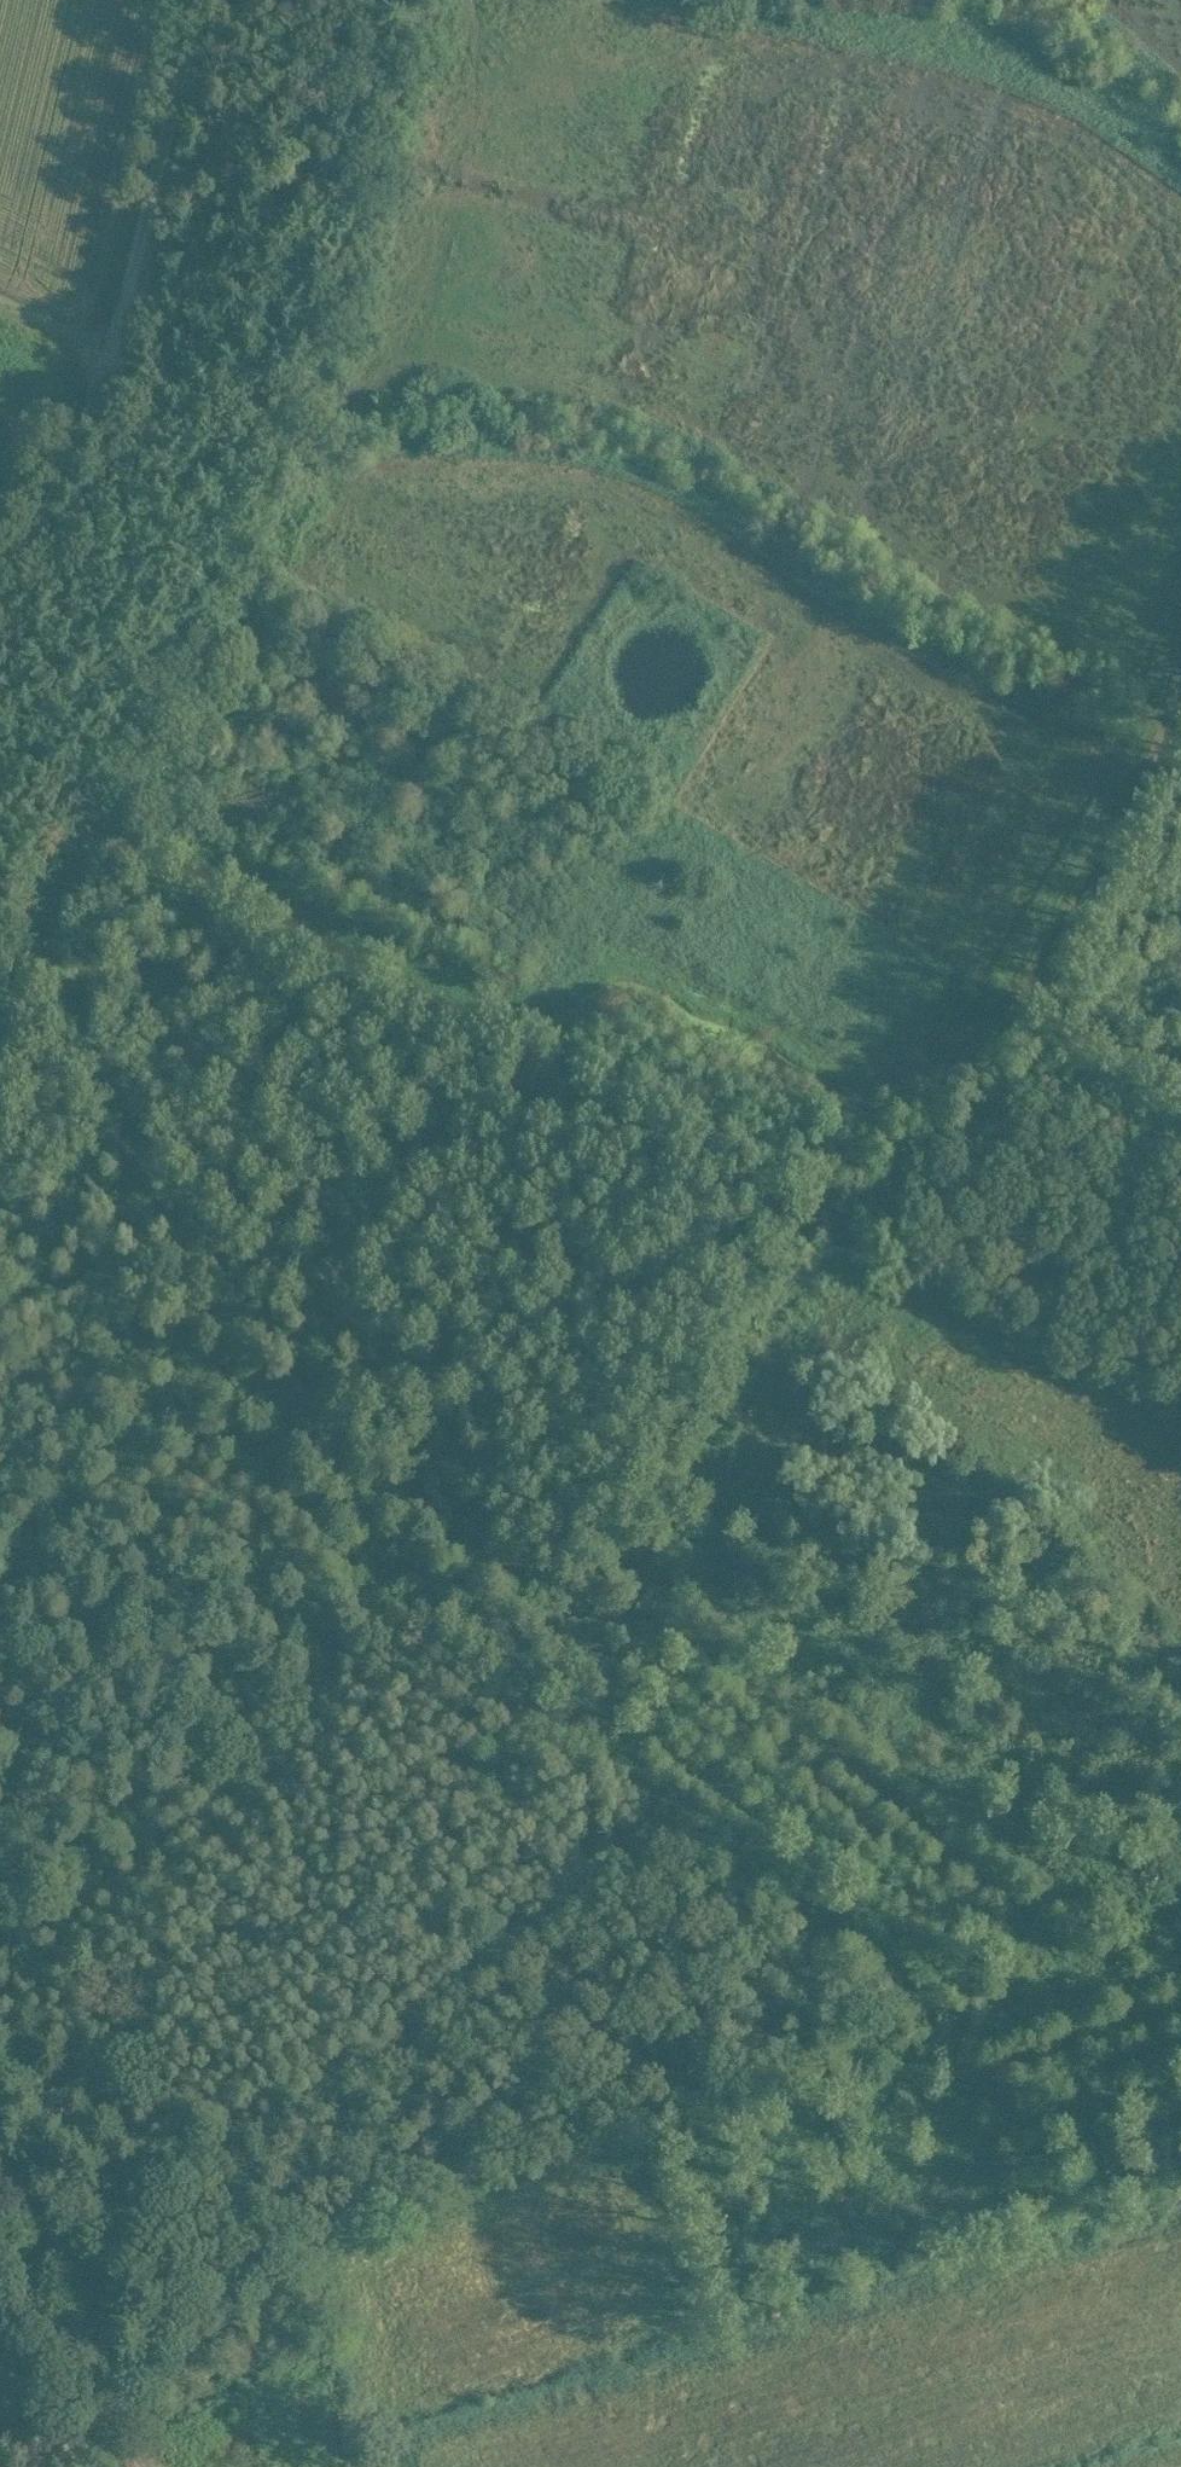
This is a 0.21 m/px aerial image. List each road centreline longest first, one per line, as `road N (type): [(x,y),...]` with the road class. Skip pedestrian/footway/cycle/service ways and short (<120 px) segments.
road 1 (unclassified): [(108,344),(190,0)]
road 2 (track): [(0,2170),(30,2212),(161,2466)]
road 3 (track): [(108,344),(57,490),(0,616)]

